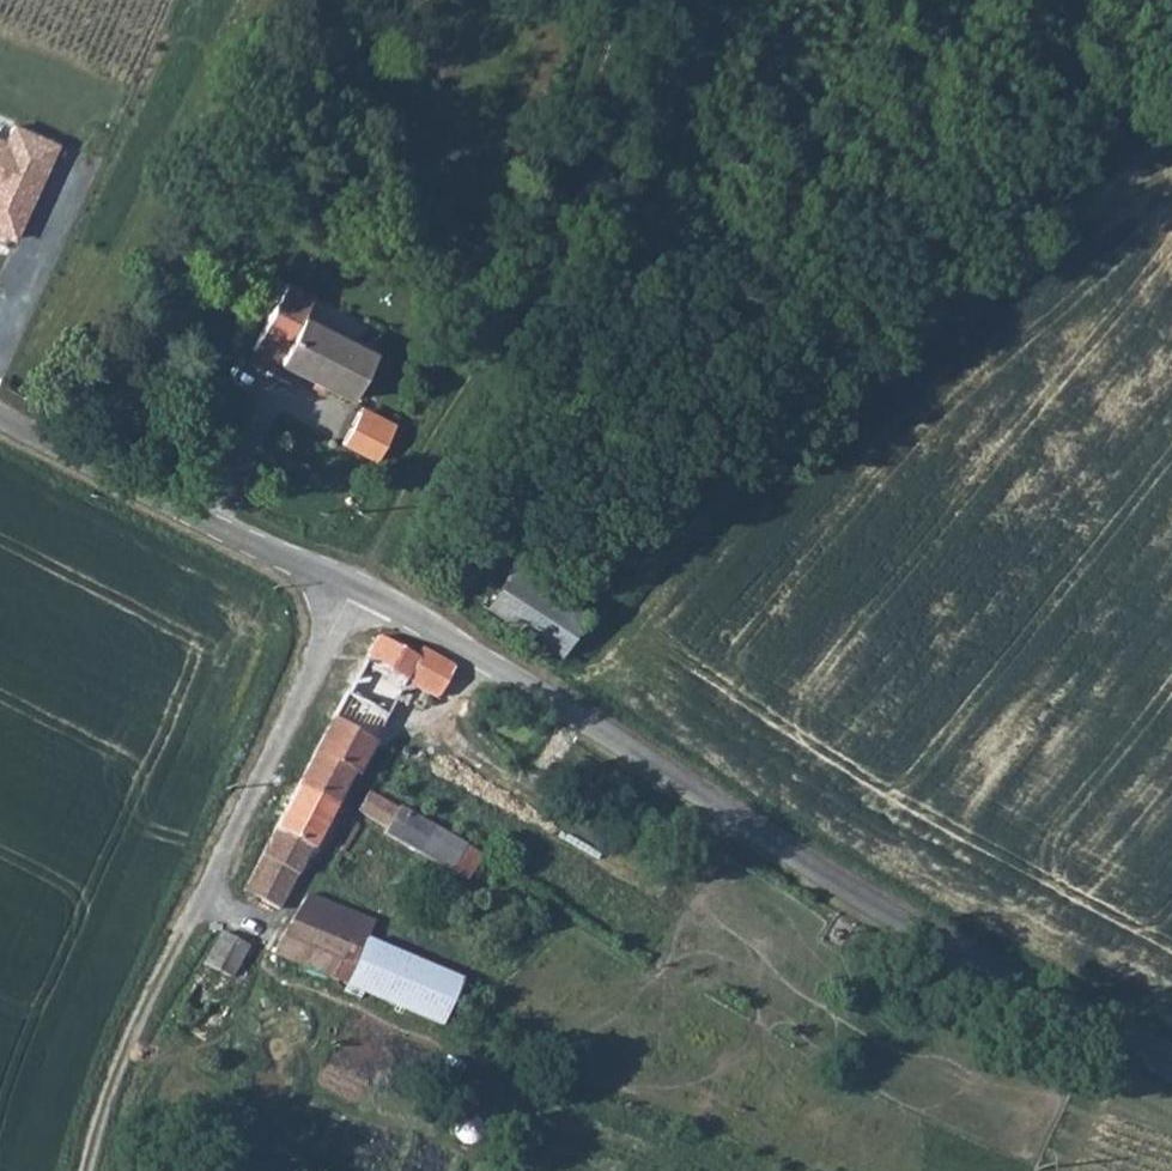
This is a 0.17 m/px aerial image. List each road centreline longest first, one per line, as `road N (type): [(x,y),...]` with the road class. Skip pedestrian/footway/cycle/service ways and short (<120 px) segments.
road 1 (unclassified): [(1171,1065),(934,934),(437,629),(0,418)]
road 2 (track): [(192,920),(125,1052),(93,1170)]

